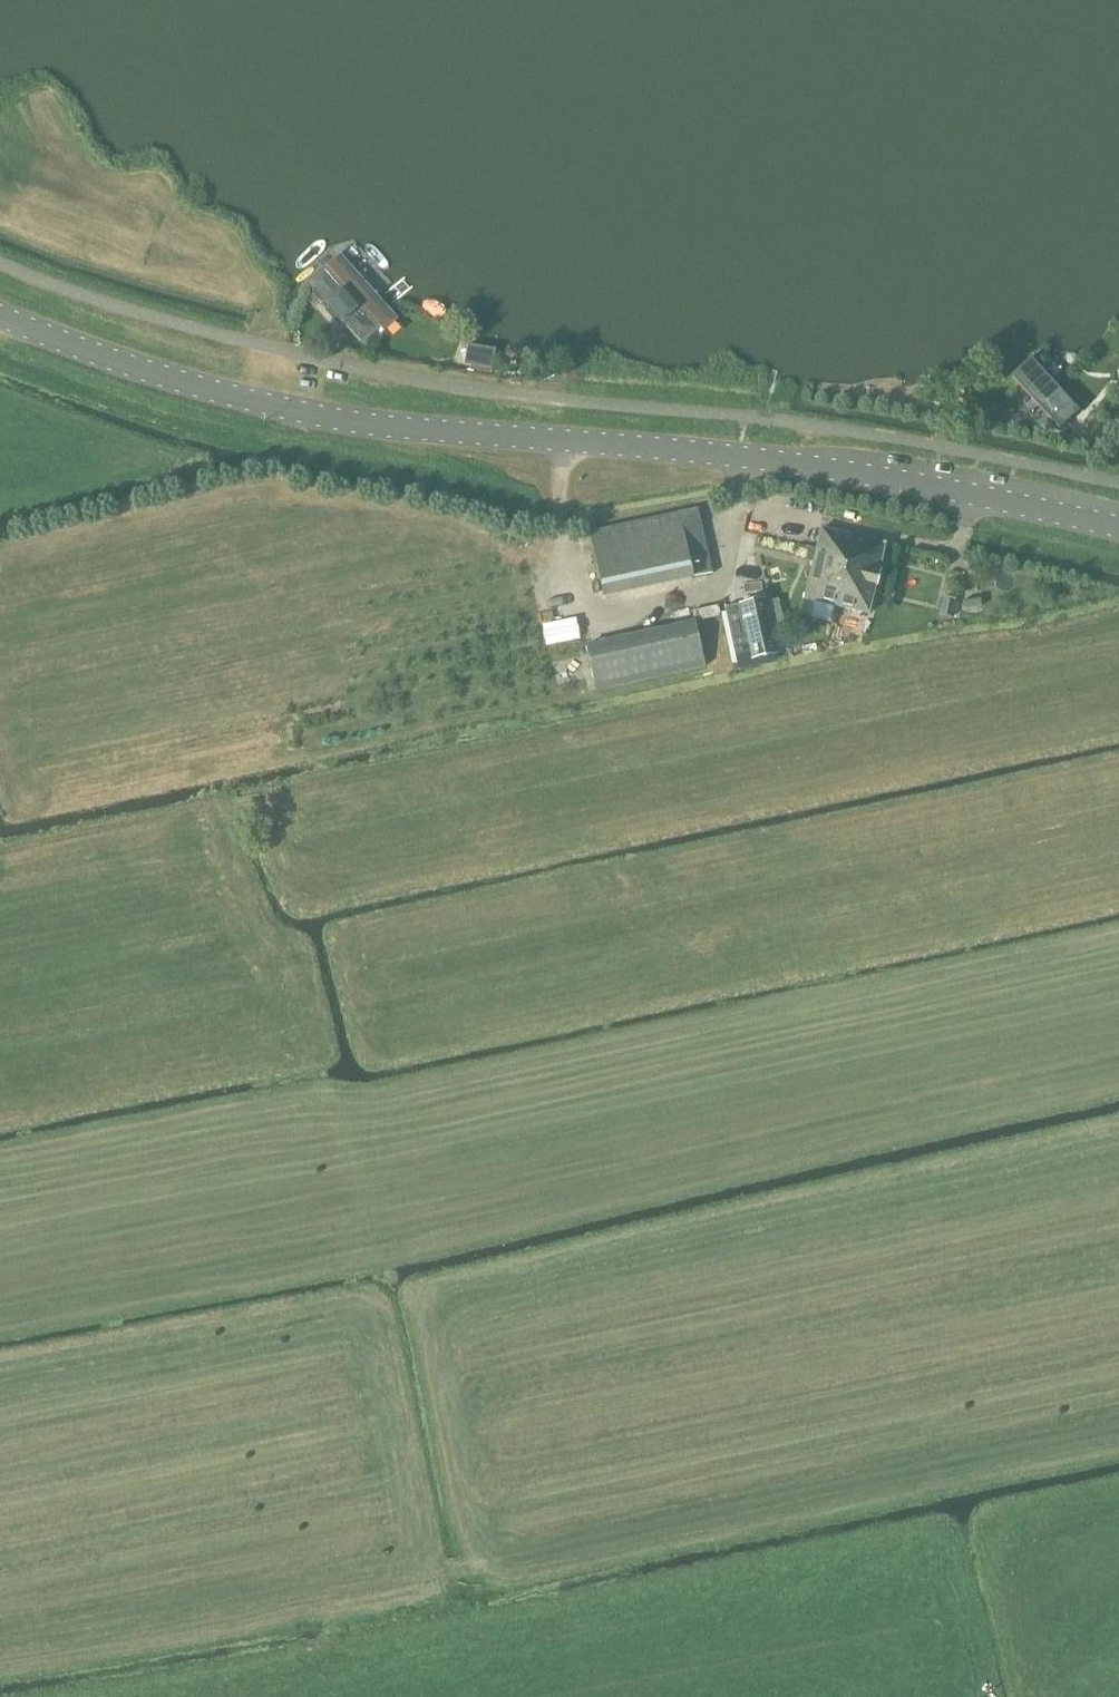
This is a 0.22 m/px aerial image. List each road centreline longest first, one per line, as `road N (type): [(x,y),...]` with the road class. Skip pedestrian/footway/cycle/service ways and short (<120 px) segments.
road 1 (tertiary): [(1118,528),(871,474),(302,415),(150,374),(0,317)]

